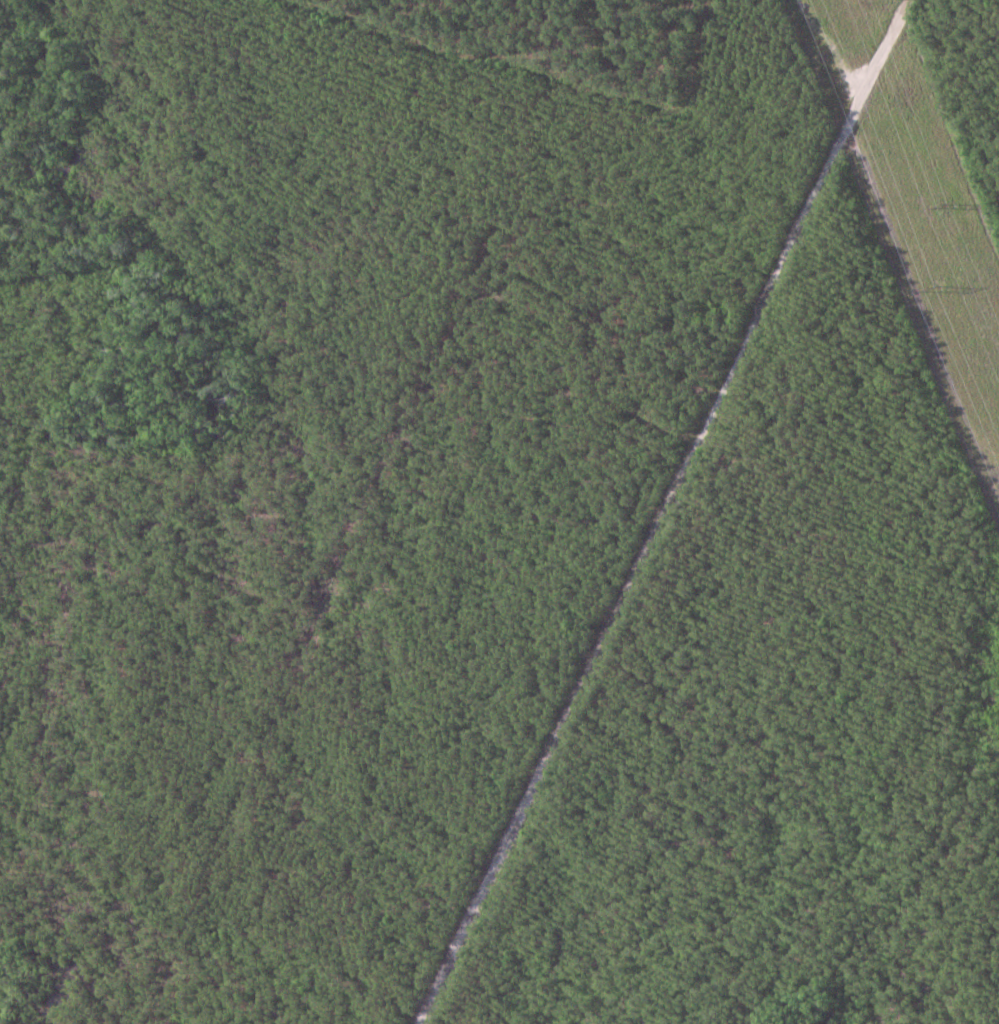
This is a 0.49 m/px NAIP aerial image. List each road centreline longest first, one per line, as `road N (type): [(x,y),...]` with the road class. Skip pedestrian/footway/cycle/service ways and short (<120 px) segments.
road 1 (residential): [(421,1023),(639,565),(662,490),(914,0)]

